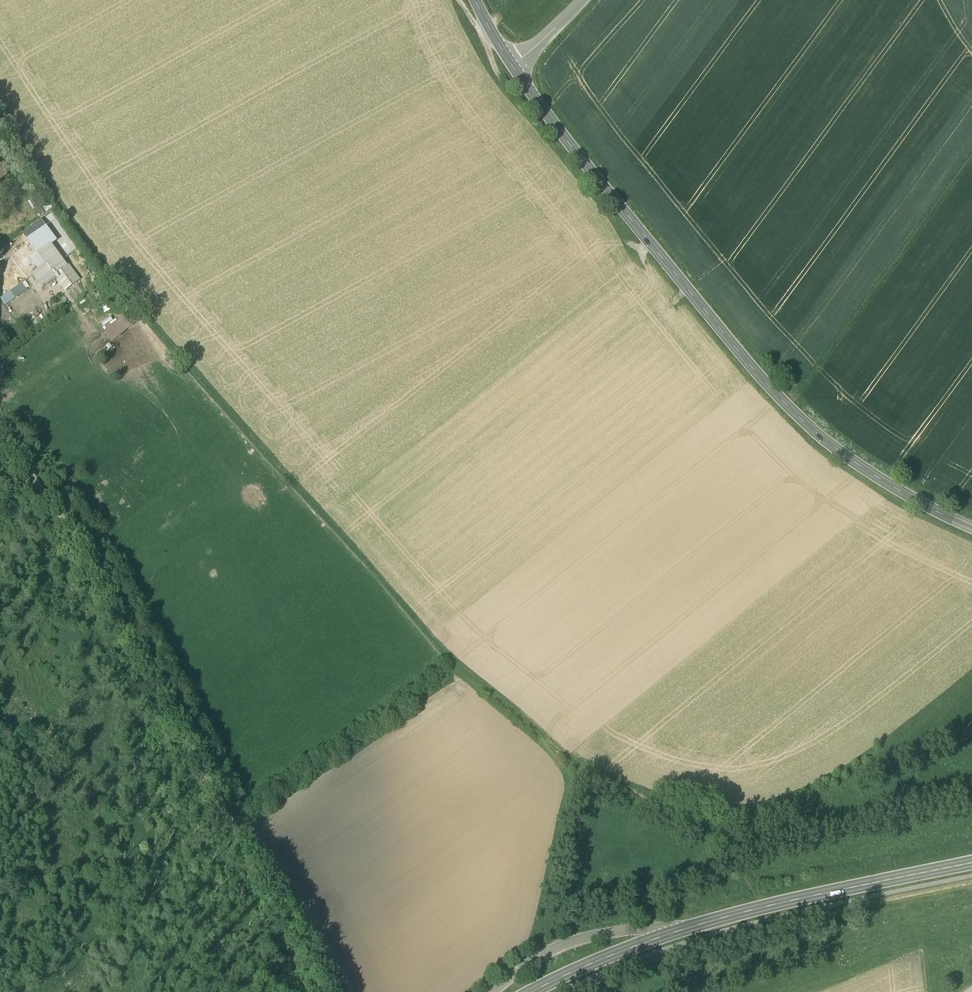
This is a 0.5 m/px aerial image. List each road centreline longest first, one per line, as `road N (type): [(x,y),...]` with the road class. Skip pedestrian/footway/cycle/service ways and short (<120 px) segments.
road 1 (track): [(0,118),(110,278),(441,650),(587,779),(700,821),(763,907)]
road 2 (tertiary): [(511,66),(781,400),(863,469),(971,530)]
road 3 (secondary): [(971,864),(697,925),(533,991)]
road 4 (track): [(789,408),(971,161)]
road 5 (track): [(233,825),(19,991)]
road 6 (track): [(0,365),(112,280)]

